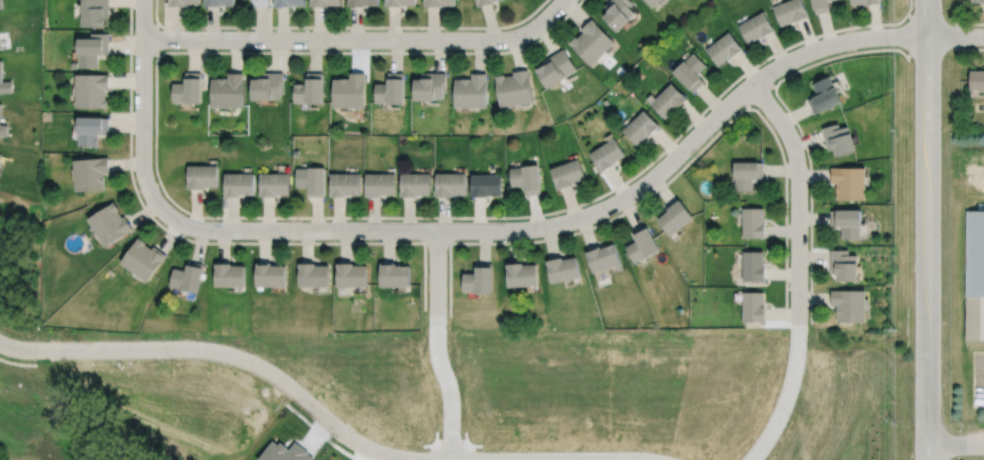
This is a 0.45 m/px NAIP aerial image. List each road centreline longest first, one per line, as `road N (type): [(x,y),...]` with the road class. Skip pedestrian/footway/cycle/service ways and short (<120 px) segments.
road 1 (residential): [(165,212),(210,229),(555,224),(639,187),(730,100),(803,53),(873,36),(983,35)]
road 2 (residential): [(57,349),(229,354),(274,375),(364,446),(409,459),(646,459)]
road 3 (tertiary): [(928,0),(926,443)]
road 4 (residential): [(142,38),(499,39),(537,25),(563,0)]
road 5 (residential): [(751,83),(782,124),(796,160),(798,321),(784,402),(749,459)]
road 6 (residential): [(436,229),(436,342),(449,392),(450,459)]
road 7 (residential): [(142,0),(143,173),(165,212)]

